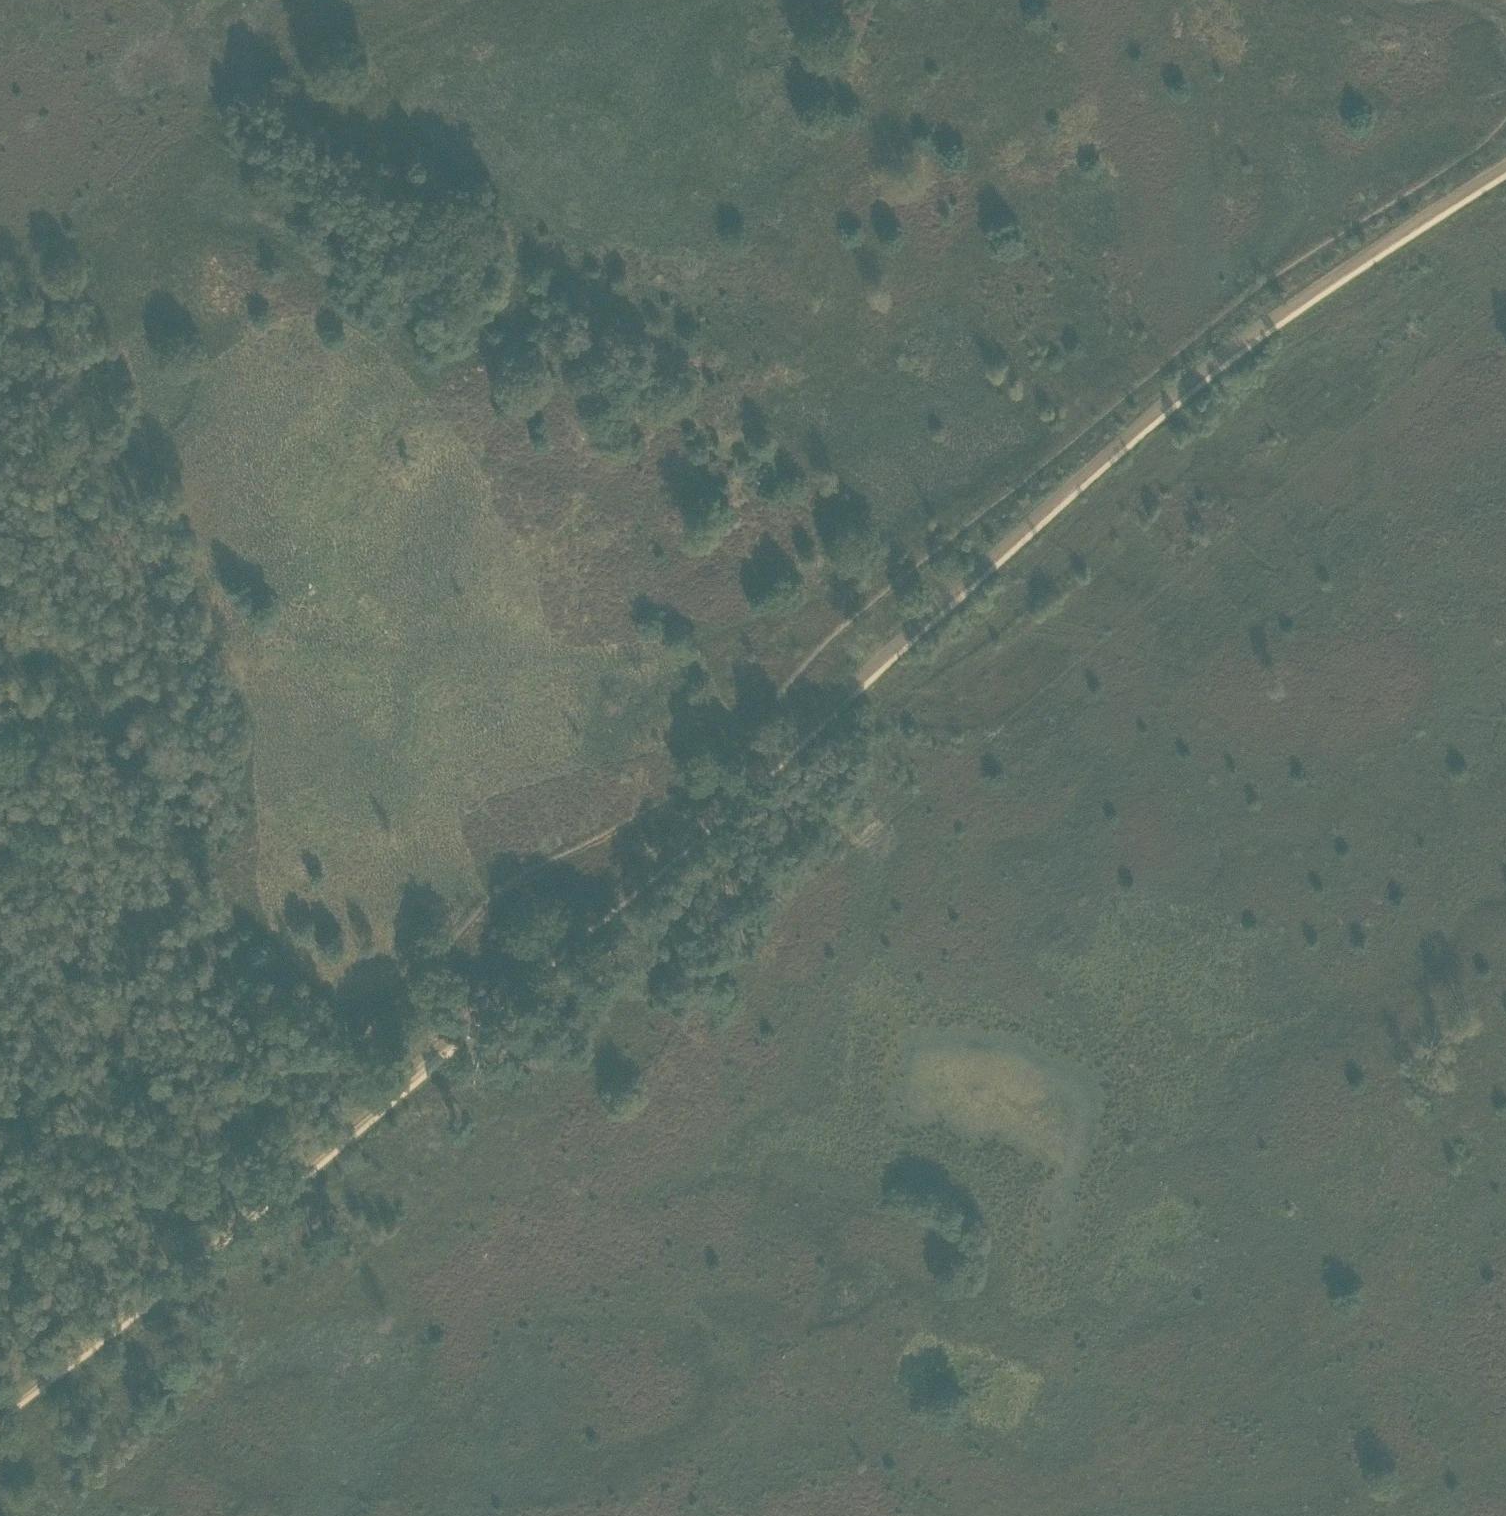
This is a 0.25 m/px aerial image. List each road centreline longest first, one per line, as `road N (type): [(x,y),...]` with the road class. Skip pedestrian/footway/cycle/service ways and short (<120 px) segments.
road 1 (track): [(0,1418),(501,996),(1235,347),(1505,164)]

